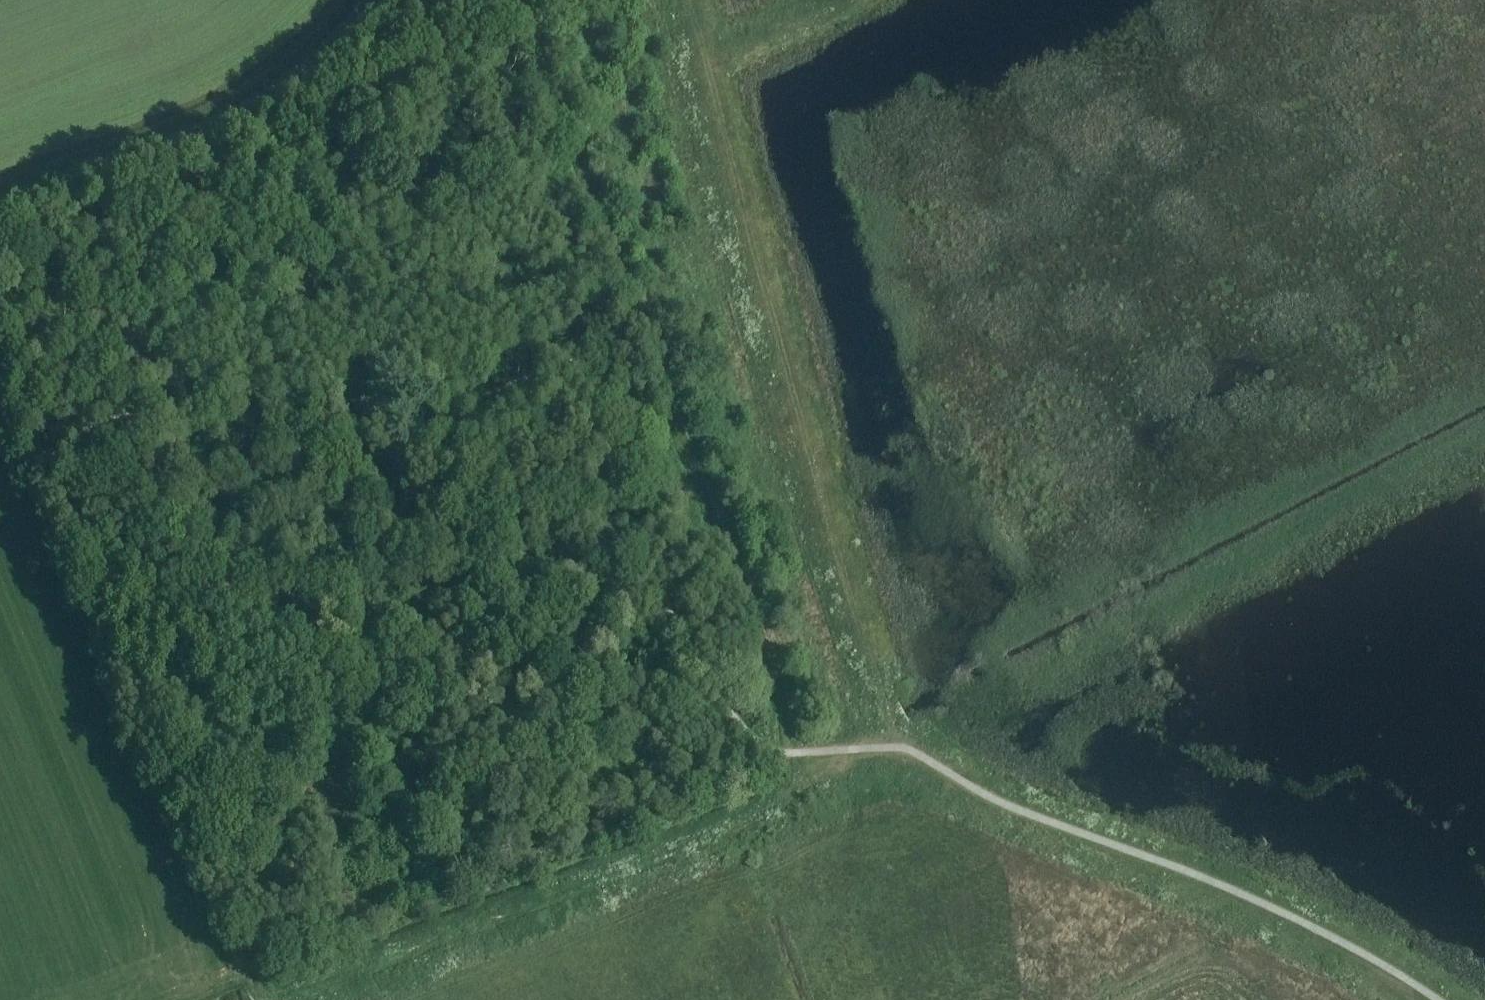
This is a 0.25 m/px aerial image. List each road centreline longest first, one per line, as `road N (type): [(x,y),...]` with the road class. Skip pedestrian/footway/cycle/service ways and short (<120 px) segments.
road 1 (unclassified): [(0,203),(225,118),(298,72),(369,0)]

